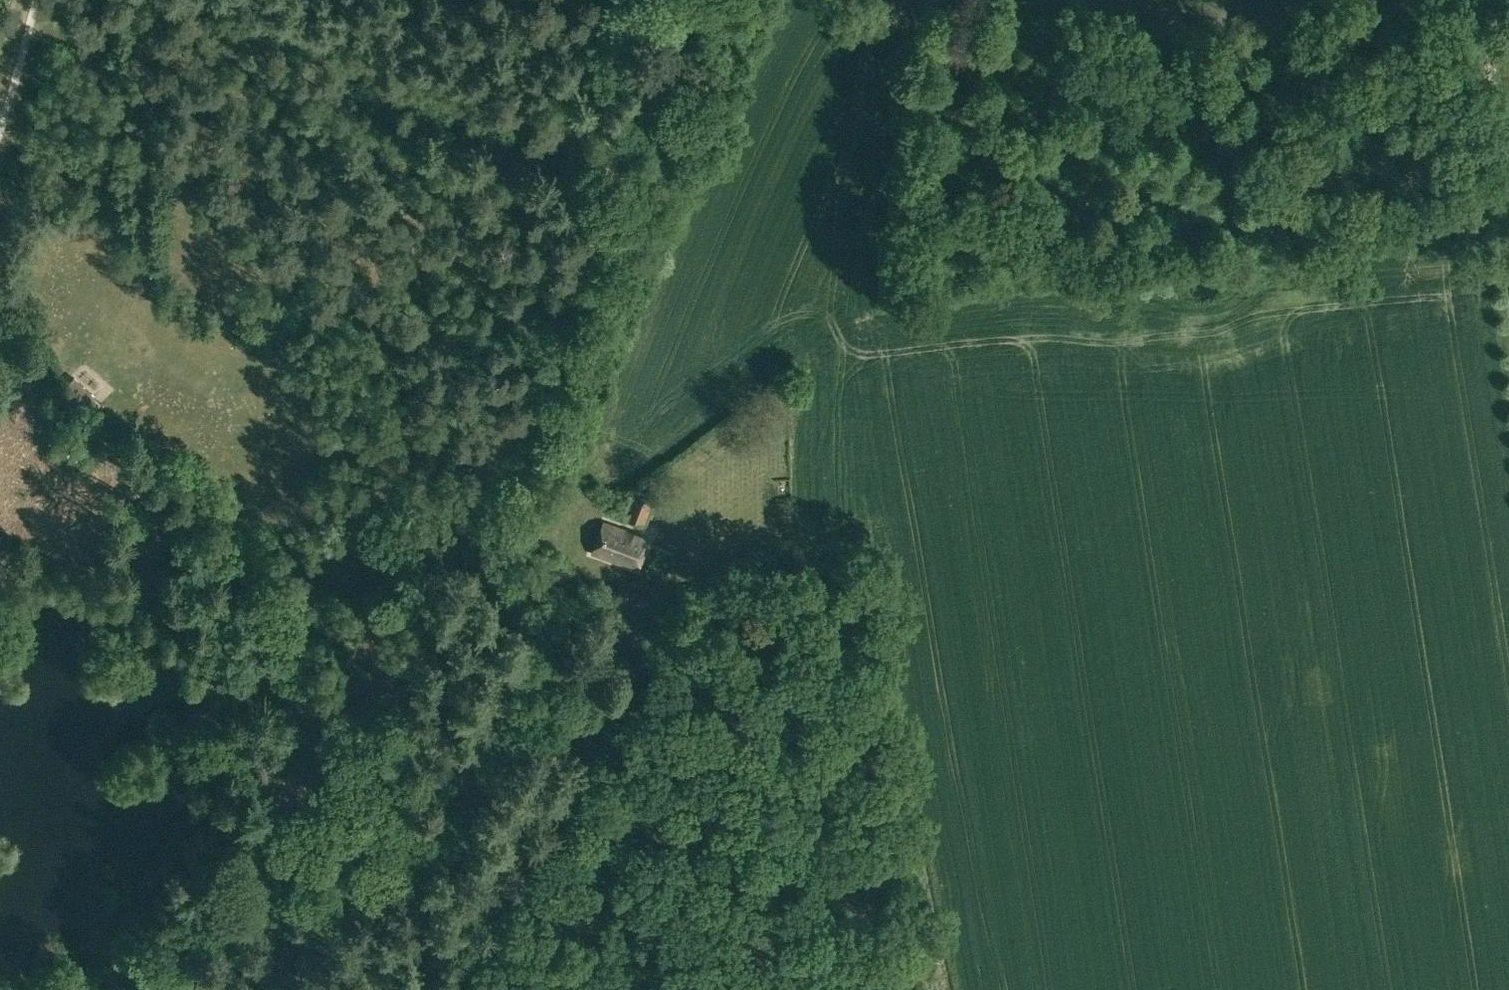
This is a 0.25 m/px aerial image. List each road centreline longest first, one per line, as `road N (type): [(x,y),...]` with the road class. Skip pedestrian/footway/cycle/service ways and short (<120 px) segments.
road 1 (track): [(465,943),(410,784),(407,723),(431,612),(540,373),(675,0)]
road 2 (track): [(499,457),(477,444),(303,402)]

